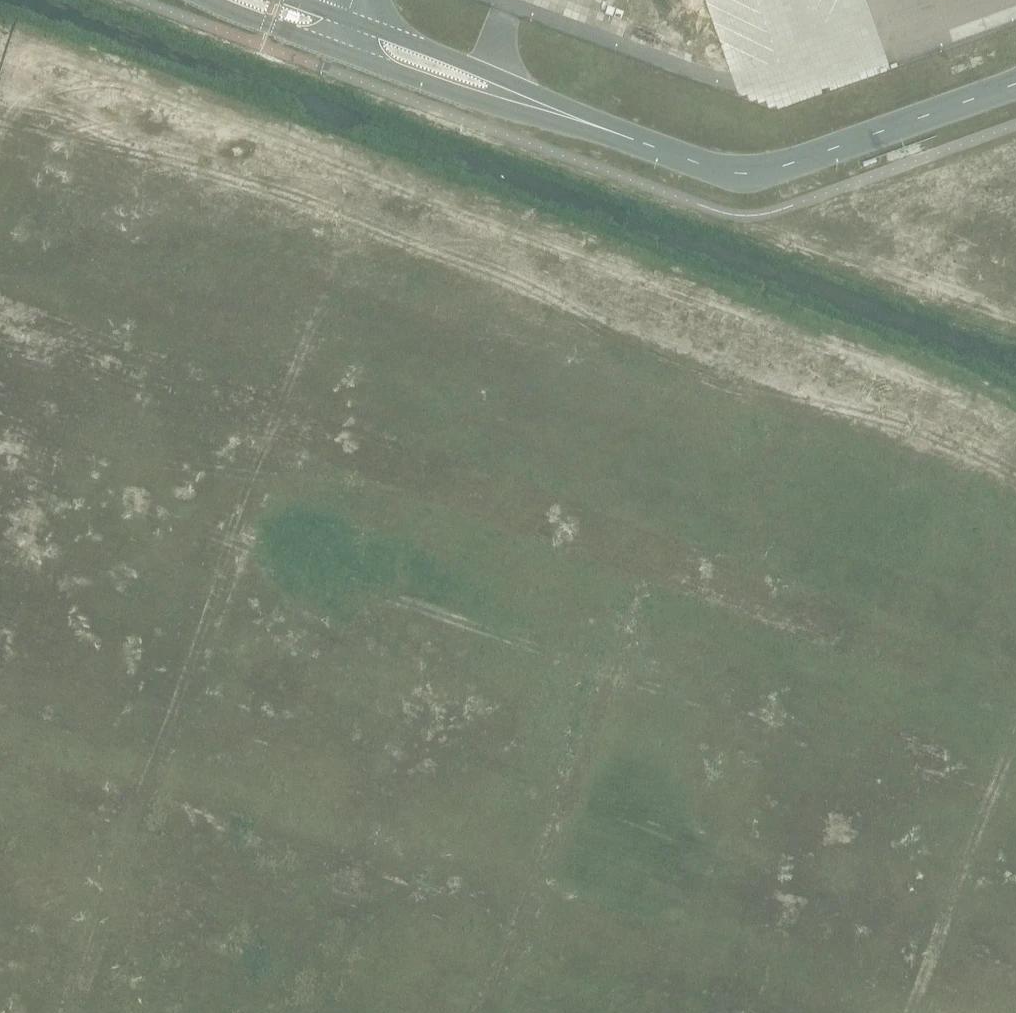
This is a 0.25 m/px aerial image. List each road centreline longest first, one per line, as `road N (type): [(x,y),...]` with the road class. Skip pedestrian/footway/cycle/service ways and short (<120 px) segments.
road 1 (unclassified): [(591,126),(699,165),(749,174),(1015,83)]
road 2 (unclassified): [(591,126),(474,66),(347,19)]
road 3 (unclassified): [(336,49),(466,97),(591,126)]
road 4 (unclassified): [(202,0),(336,49)]

